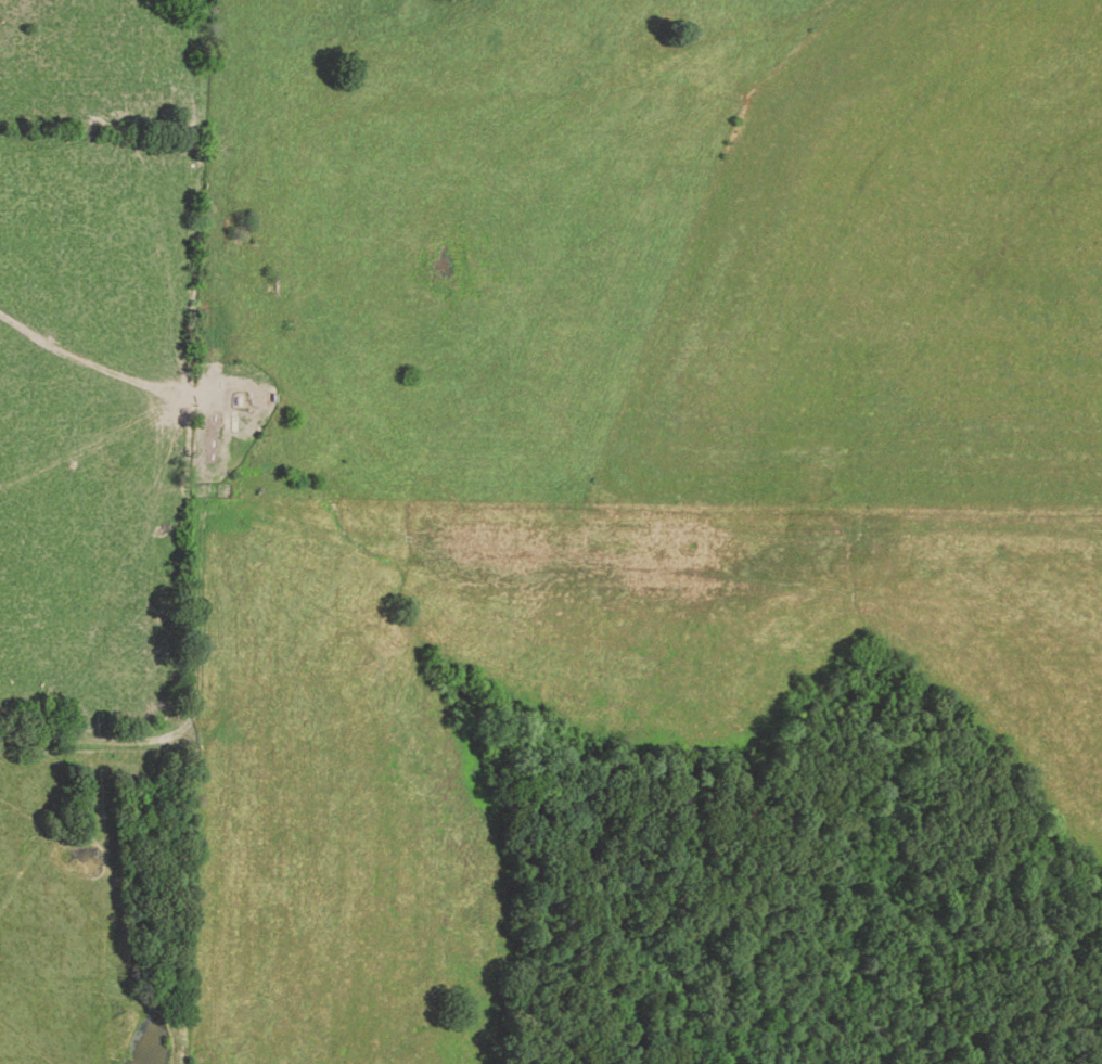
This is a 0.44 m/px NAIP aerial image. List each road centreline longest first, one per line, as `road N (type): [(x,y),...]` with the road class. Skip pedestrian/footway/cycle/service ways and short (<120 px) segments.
road 1 (residential): [(0,763),(137,767),(179,751),(191,714),(198,438)]

